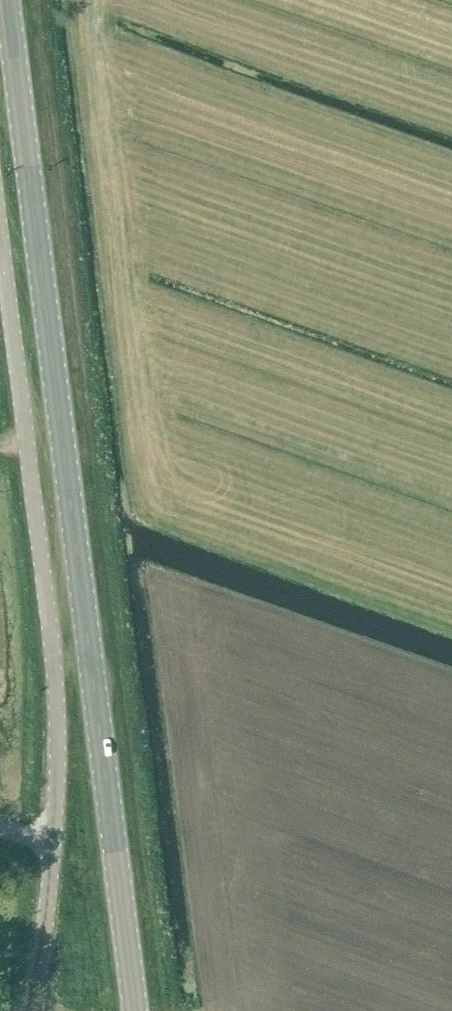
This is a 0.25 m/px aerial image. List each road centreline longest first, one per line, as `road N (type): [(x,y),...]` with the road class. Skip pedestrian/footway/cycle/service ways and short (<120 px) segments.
road 1 (primary): [(135,1010),(6,0)]
road 2 (unclassified): [(0,245),(56,694),(51,862),(33,1010)]

